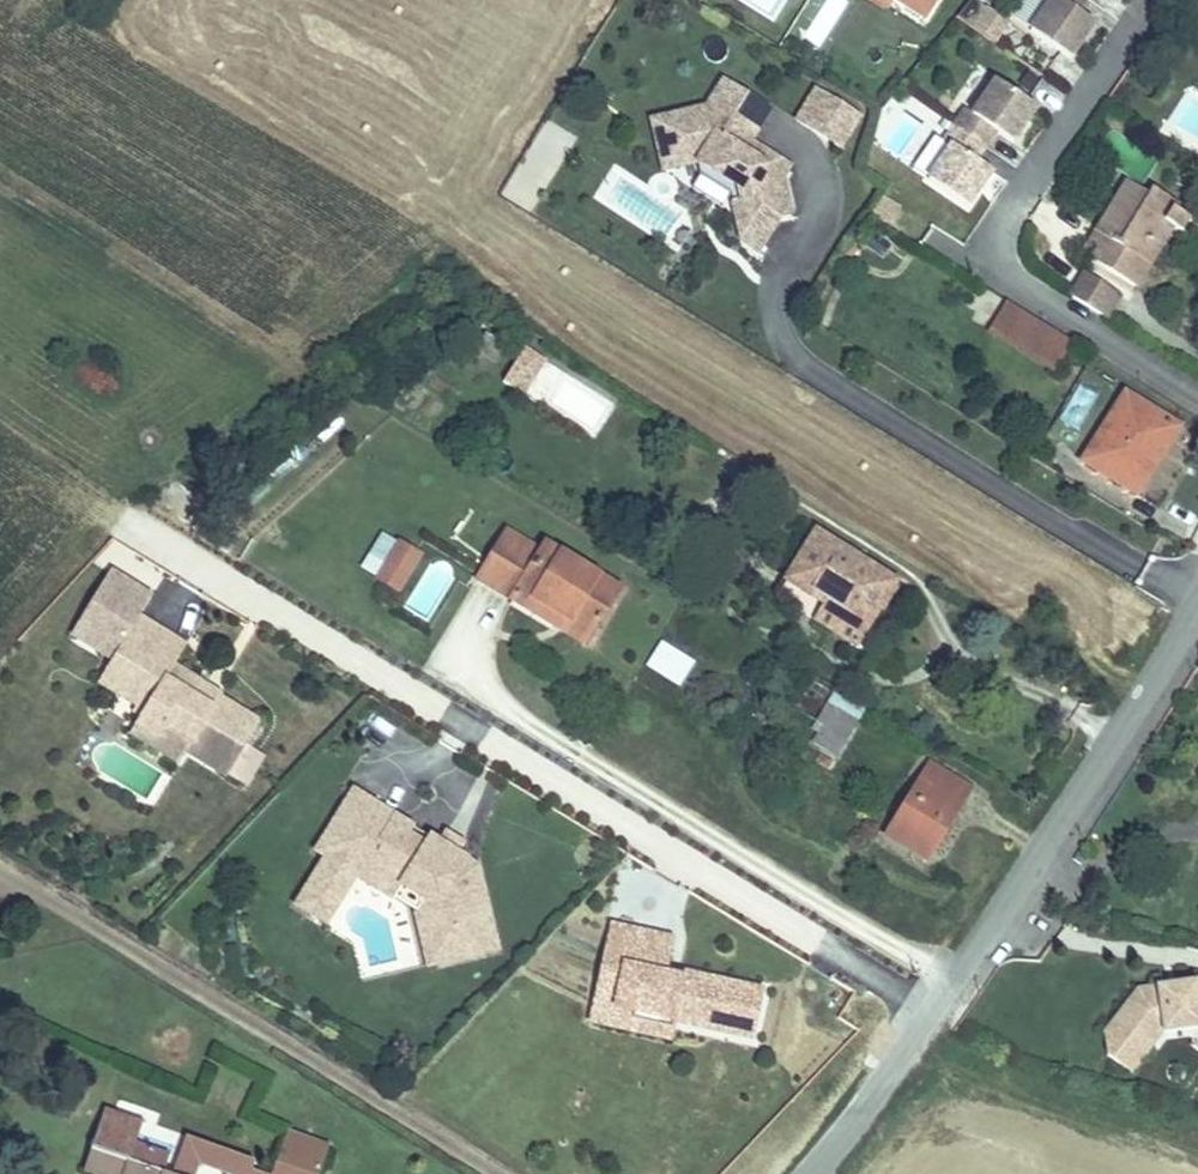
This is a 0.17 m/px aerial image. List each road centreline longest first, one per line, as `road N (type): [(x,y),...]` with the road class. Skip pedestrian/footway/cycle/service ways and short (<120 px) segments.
road 1 (tertiary): [(808,1173),(963,994),(1197,631)]
road 2 (residential): [(1197,391),(1019,285),(1000,260),(998,232),(1012,203),(1150,0)]

